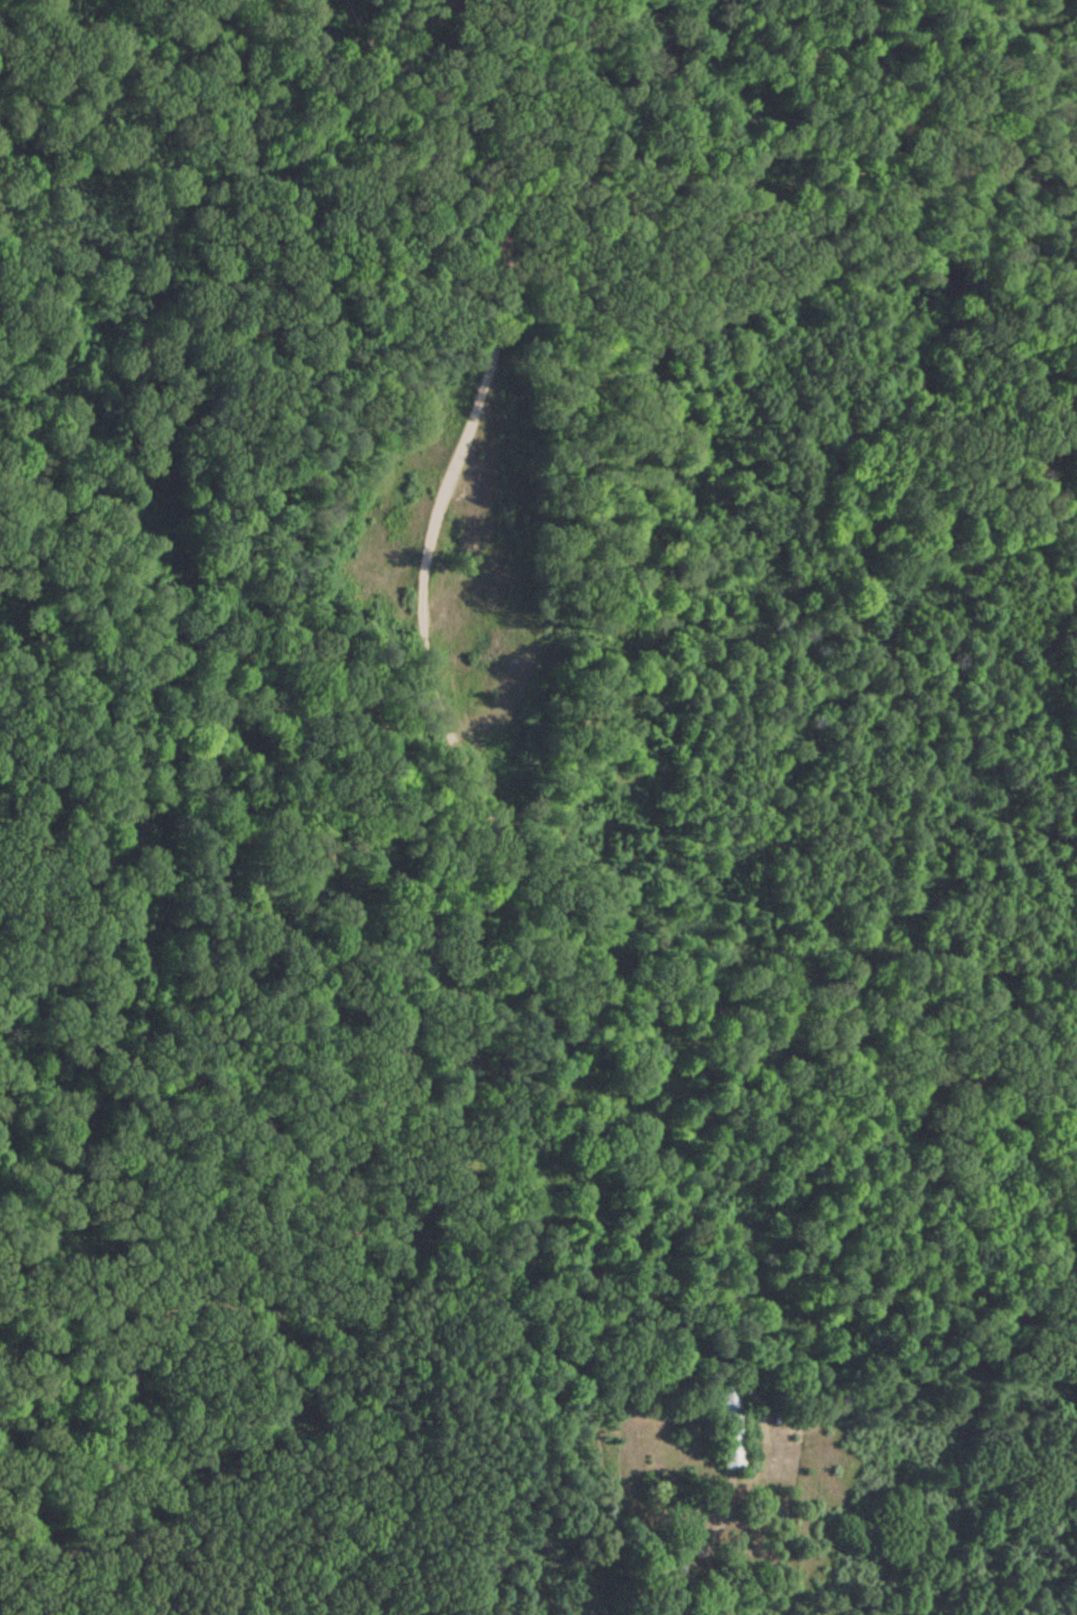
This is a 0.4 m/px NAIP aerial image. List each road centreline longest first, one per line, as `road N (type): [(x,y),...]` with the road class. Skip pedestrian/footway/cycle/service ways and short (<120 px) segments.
road 1 (residential): [(56,1614),(104,1585),(290,1302),(380,1069),(399,936)]

